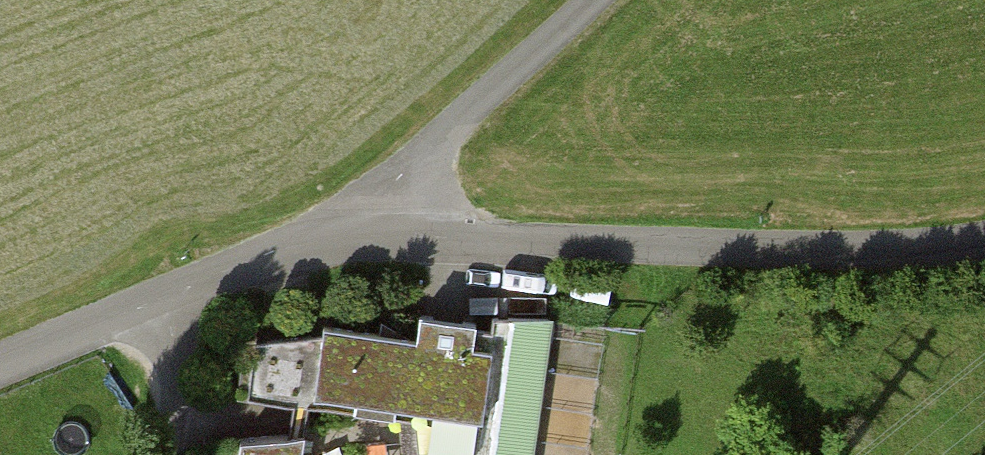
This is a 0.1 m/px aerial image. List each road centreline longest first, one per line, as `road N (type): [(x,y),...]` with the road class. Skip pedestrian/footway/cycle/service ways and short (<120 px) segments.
road 1 (unclassified): [(984,246),(931,255),(663,253),(410,239),(296,246)]
road 2 (residential): [(601,0),(426,159),(296,246)]
road 3 (unclassified): [(189,292),(0,372)]
road 4 (residential): [(189,292),(169,454)]

